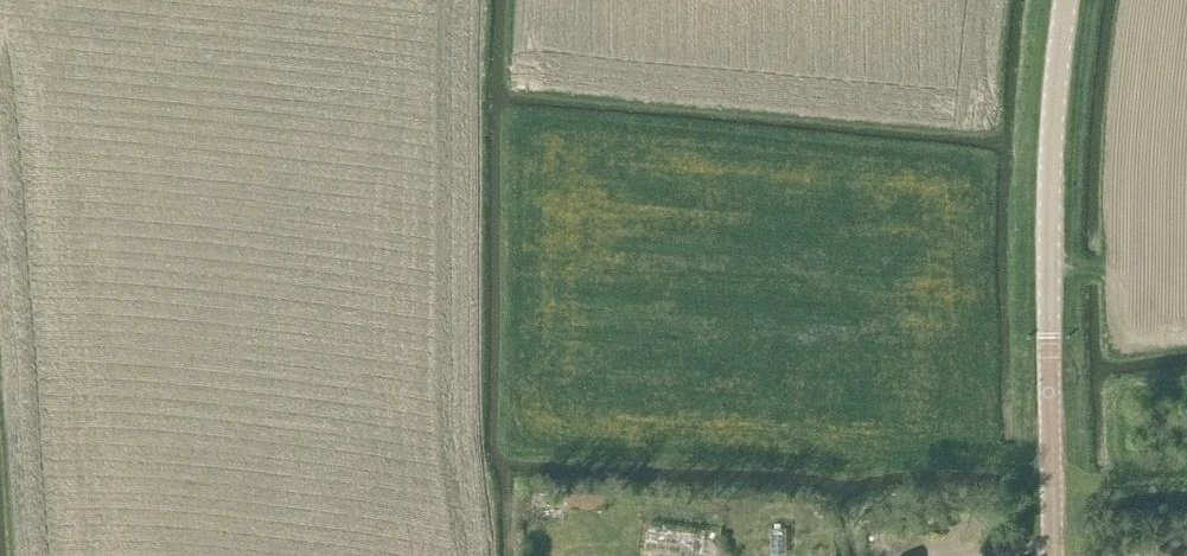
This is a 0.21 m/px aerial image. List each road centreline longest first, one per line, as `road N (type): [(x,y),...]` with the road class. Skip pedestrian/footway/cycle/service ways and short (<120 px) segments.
road 1 (tertiary): [(1053,555),(1050,179),(1066,0)]

